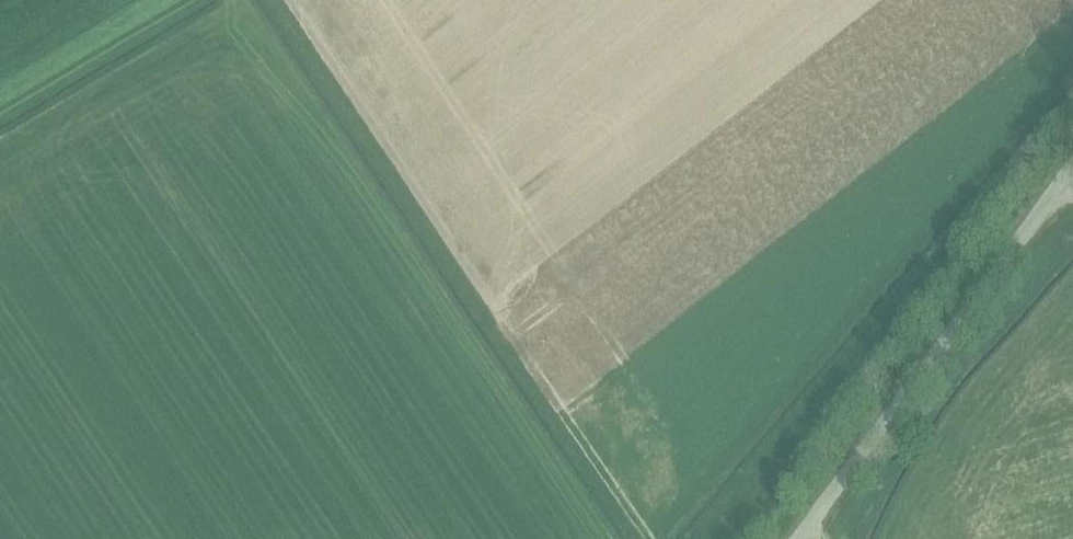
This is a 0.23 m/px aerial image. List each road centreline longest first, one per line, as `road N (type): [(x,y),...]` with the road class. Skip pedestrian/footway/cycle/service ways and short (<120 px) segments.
road 1 (unclassified): [(799,538),(1072,166)]

